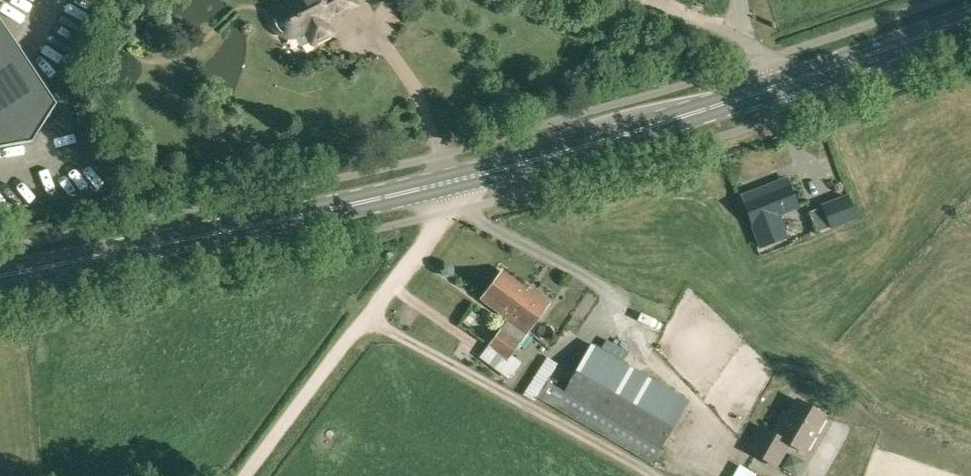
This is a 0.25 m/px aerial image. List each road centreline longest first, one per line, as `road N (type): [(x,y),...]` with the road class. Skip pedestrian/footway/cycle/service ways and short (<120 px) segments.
road 1 (secondary): [(0,273),(445,183)]
road 2 (secondary): [(445,183),(773,89)]
road 3 (track): [(246,475),(449,213)]
road 4 (secondary): [(773,89),(970,21)]

